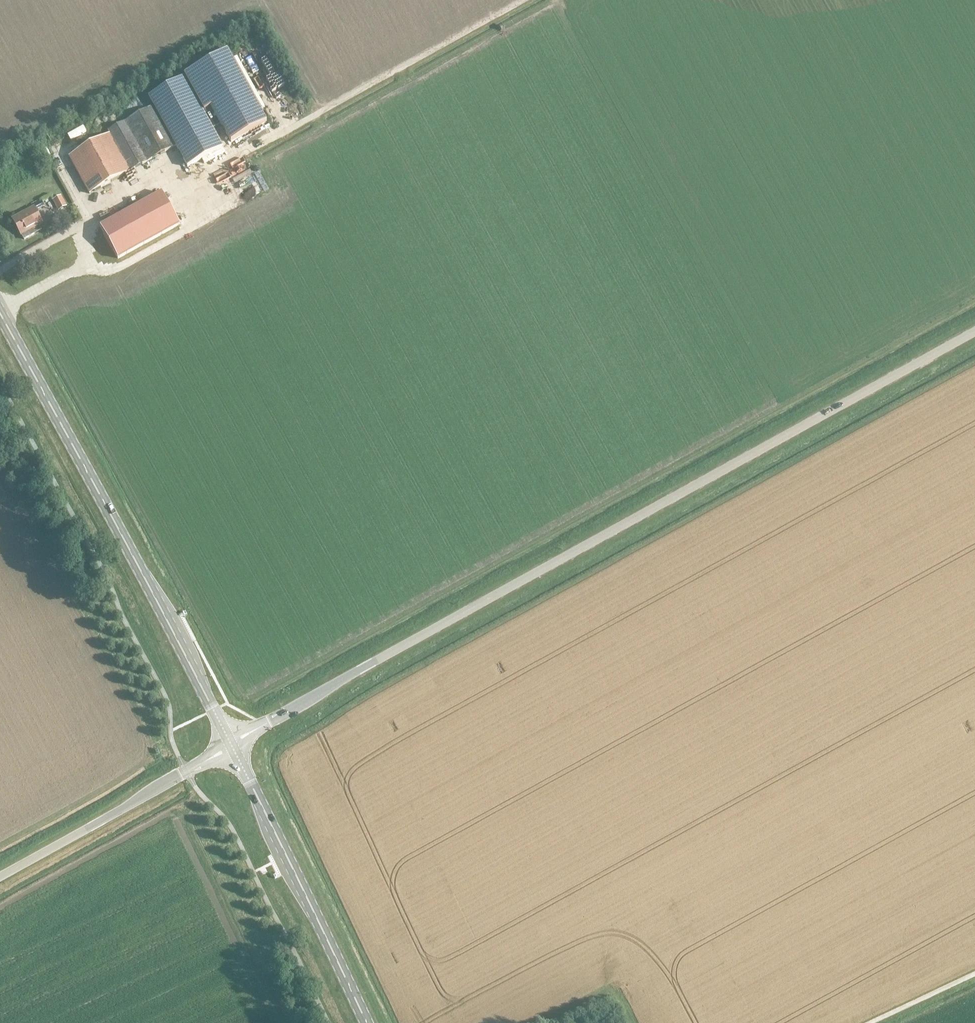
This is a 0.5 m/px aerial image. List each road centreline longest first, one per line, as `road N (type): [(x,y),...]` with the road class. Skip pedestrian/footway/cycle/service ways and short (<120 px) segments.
road 1 (unclassified): [(231,745),(974,328)]
road 2 (secondary): [(231,745),(0,315)]
road 3 (secondary): [(361,1022),(231,745)]
road 4 (unclassified): [(231,745),(0,876)]

